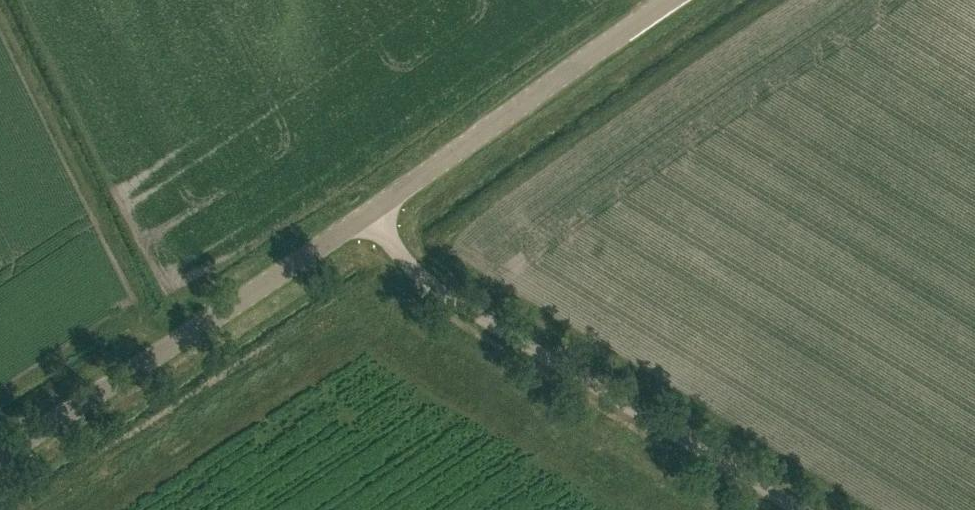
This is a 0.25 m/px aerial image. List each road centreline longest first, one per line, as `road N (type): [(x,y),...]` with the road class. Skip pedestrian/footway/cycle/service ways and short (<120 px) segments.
road 1 (unclassified): [(800,509),(433,287),(373,212)]
road 2 (tertiary): [(0,456),(373,212)]
road 3 (tertiary): [(373,212),(669,0)]

